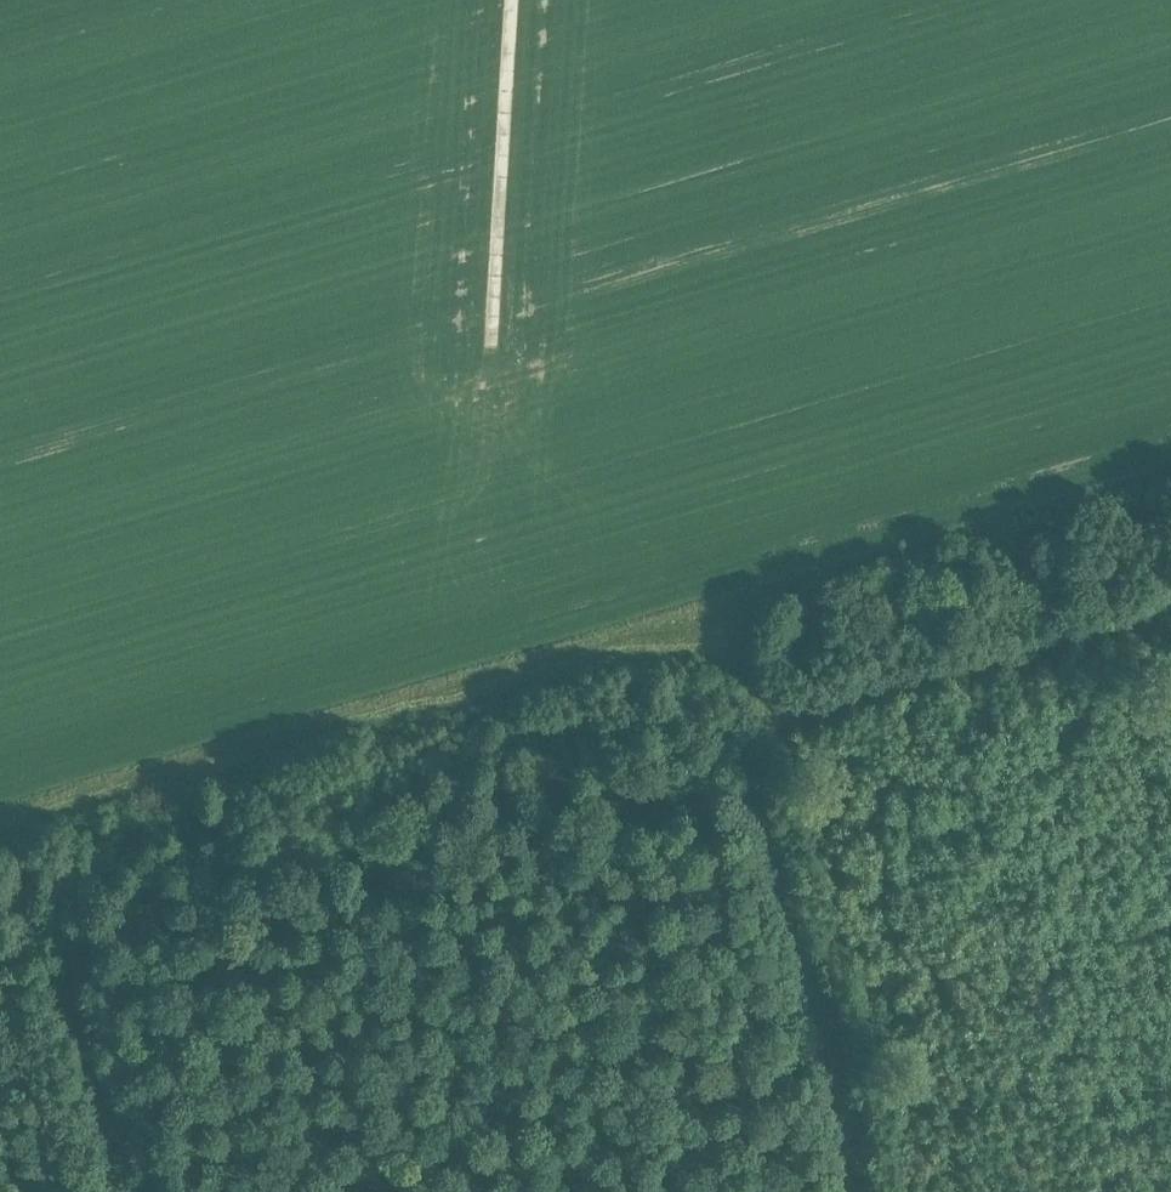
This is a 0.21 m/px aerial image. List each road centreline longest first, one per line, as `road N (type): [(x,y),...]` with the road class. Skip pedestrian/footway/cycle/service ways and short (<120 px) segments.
road 1 (track): [(1170,598),(797,685),(726,720),(831,1119),(840,1191)]

